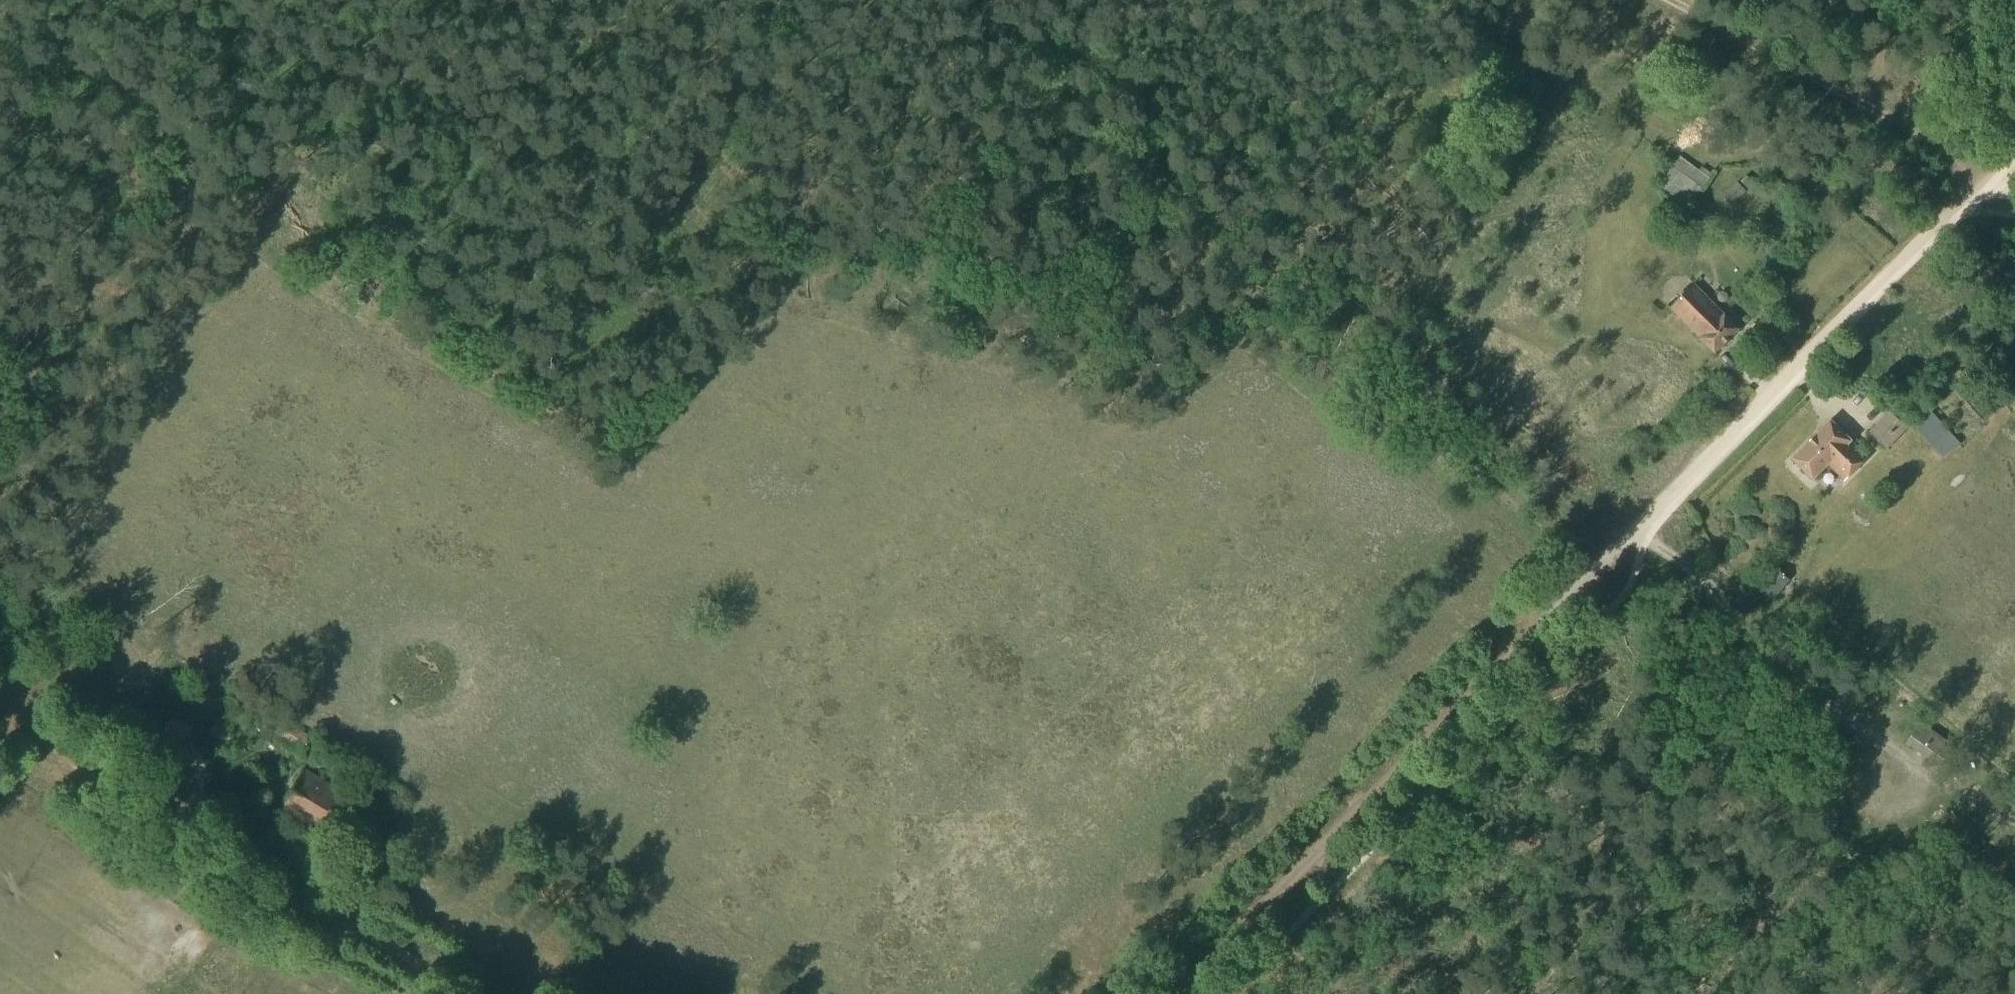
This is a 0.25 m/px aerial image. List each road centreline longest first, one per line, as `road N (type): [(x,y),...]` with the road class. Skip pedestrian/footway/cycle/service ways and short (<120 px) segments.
road 1 (track): [(2014,823),(1969,802),(1786,677),(1649,536)]
road 2 (track): [(1876,113),(1683,0)]
road 3 (track): [(176,828),(0,732)]
road 4 (track): [(1876,113),(1985,174)]

